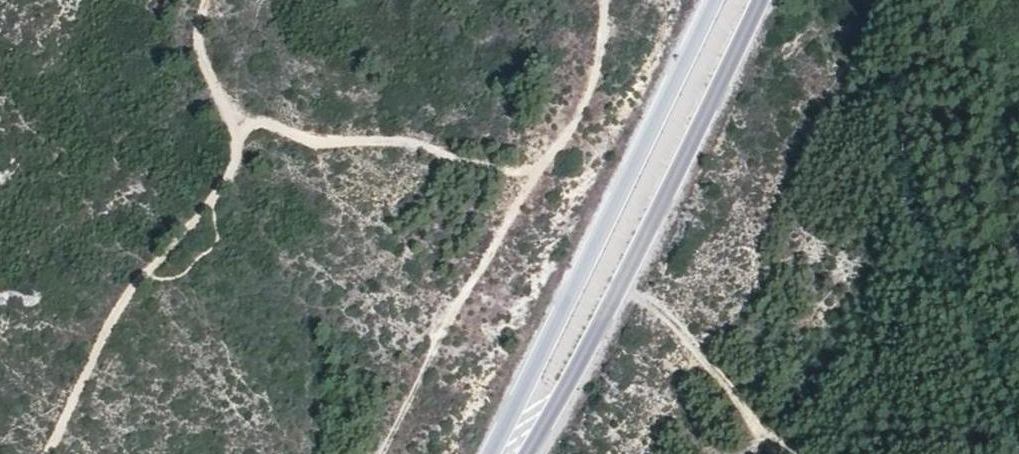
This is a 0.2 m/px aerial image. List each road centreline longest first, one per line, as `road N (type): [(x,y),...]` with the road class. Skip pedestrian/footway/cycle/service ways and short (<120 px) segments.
road 1 (secondary): [(754,0),(626,276),(511,453)]

